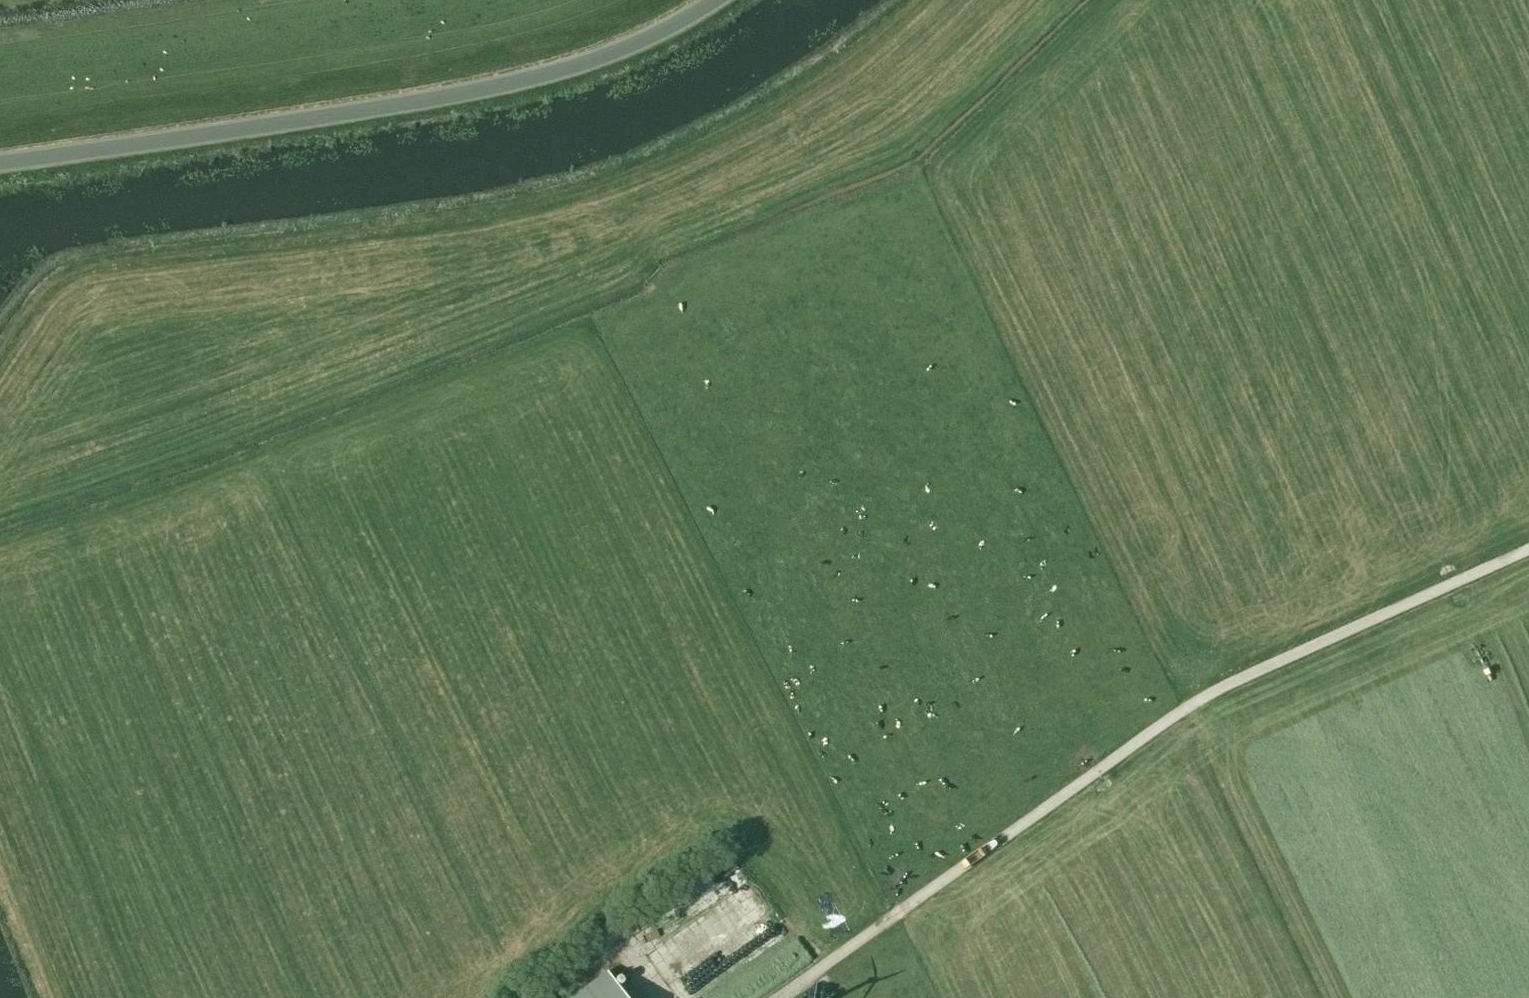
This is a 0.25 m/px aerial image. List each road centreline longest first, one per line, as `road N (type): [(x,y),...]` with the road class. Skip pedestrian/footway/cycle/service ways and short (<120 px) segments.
road 1 (tertiary): [(0,162),(534,77),(601,57),(712,0)]

